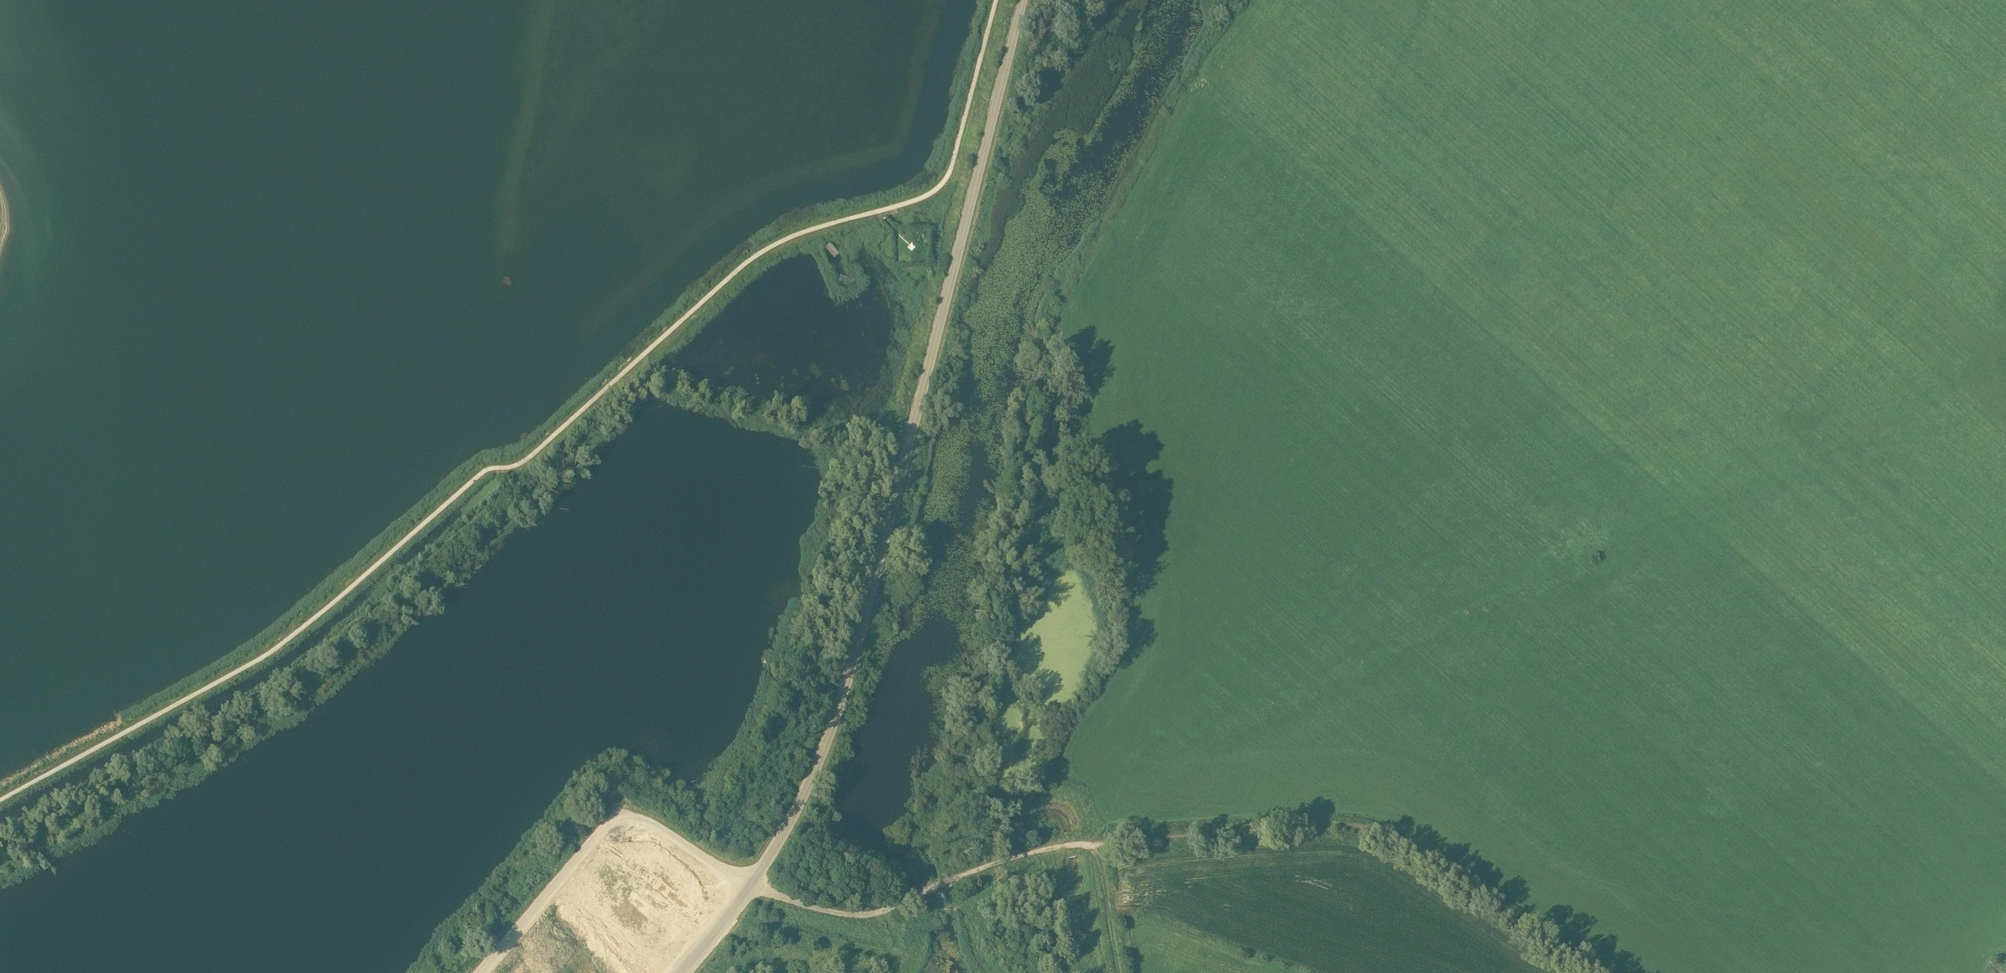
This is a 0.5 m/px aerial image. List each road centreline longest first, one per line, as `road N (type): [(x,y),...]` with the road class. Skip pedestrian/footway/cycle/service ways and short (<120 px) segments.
road 1 (unclassified): [(1084,845),(1023,853),(855,916),(754,887),(825,746),(851,668),(1026,0)]
road 2 (track): [(1120,972),(1099,844)]

